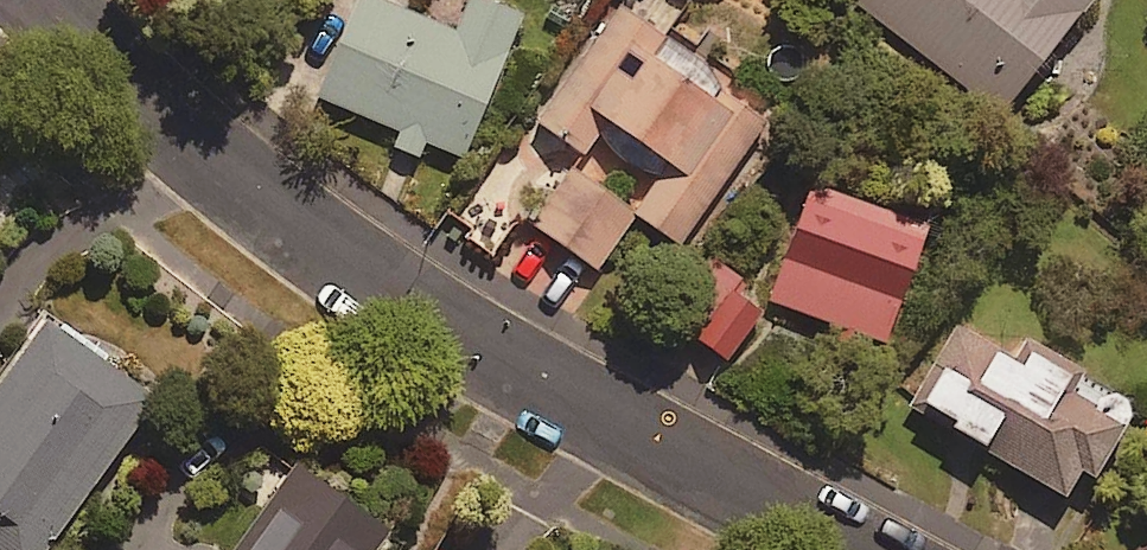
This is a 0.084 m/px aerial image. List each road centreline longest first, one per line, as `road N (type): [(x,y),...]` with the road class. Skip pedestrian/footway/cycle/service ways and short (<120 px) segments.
road 1 (residential): [(849,549),(595,419),(328,260),(39,0)]

